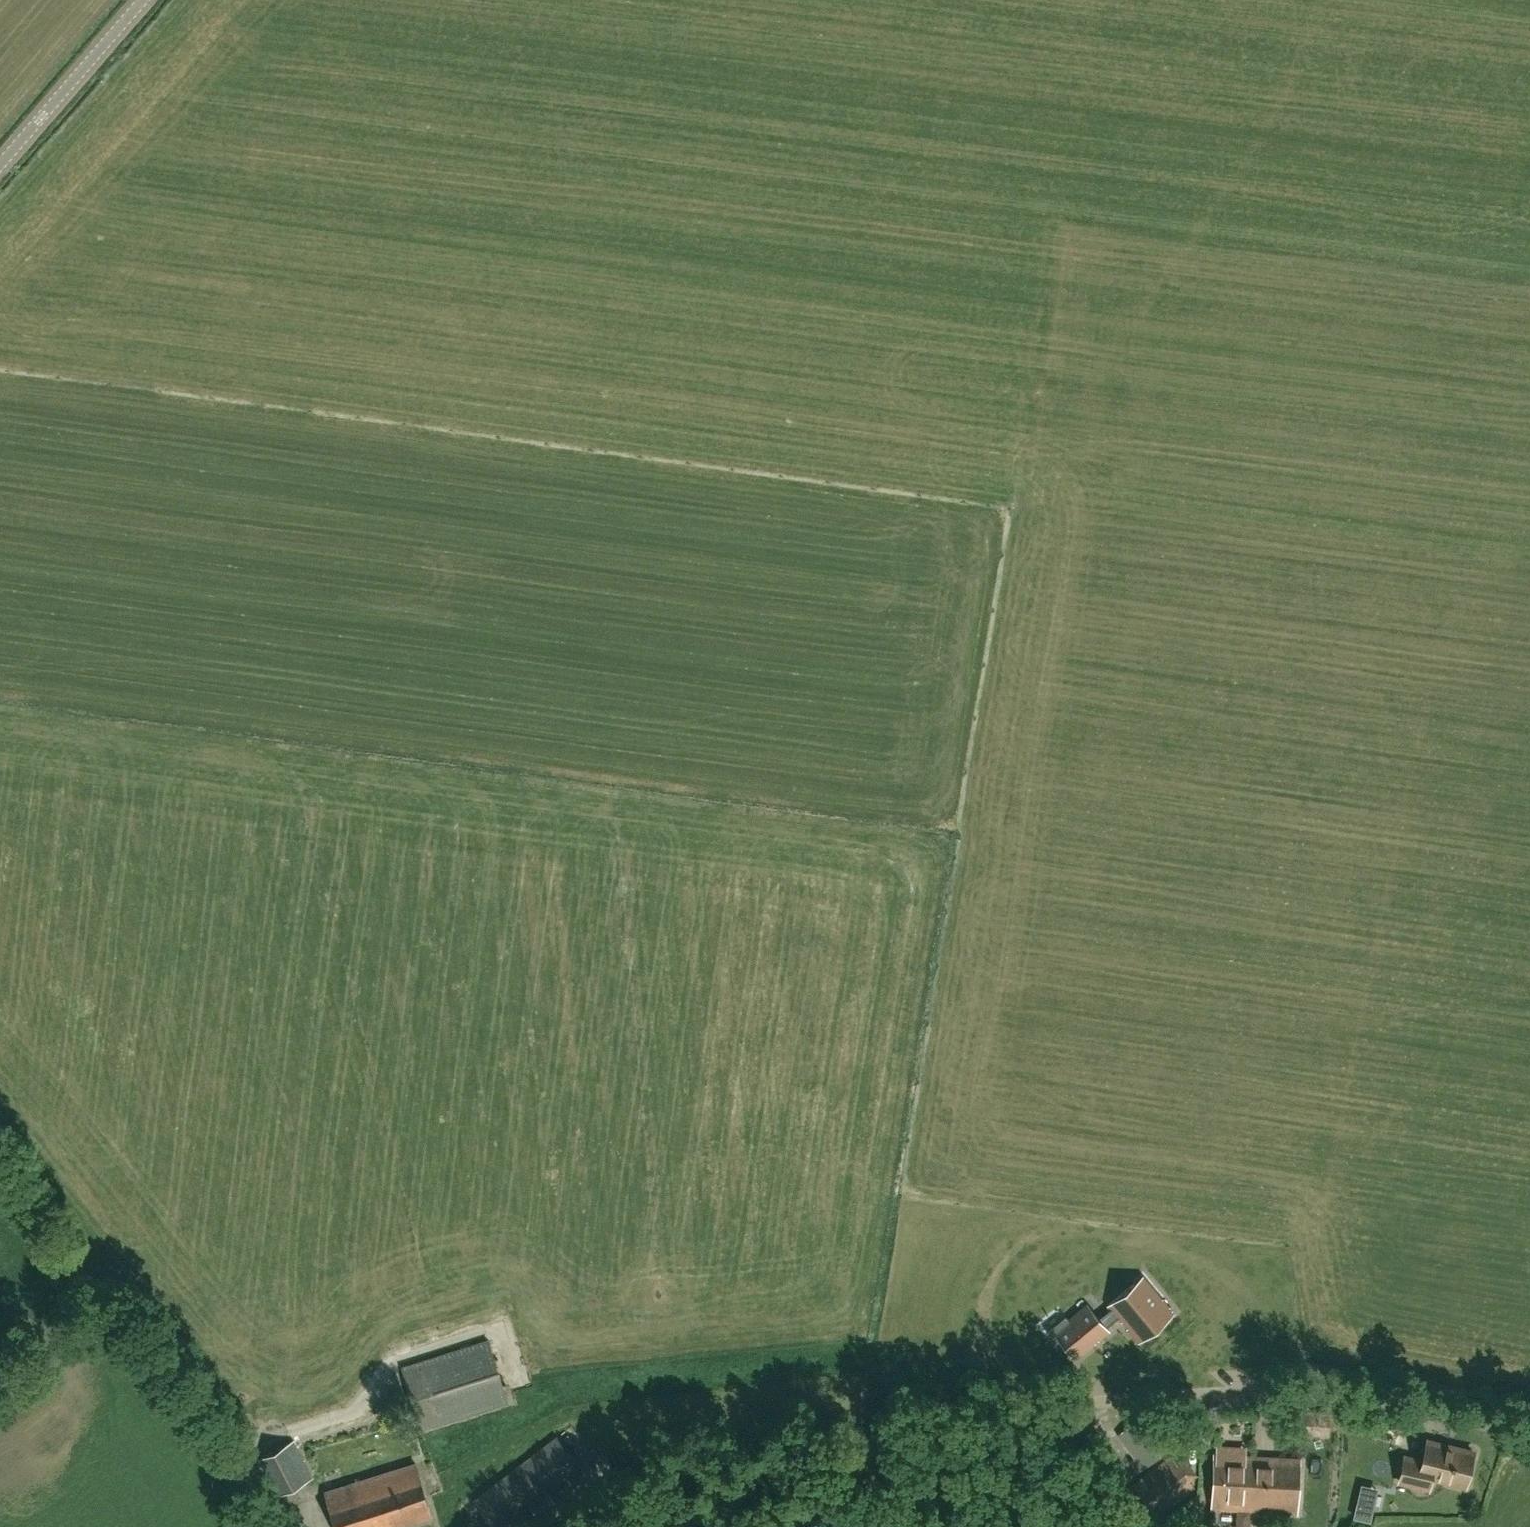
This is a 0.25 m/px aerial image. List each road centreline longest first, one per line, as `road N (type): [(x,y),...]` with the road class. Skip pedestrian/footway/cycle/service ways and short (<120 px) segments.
road 1 (unclassified): [(270,1526),(0,1174)]
road 2 (tertiary): [(0,167),(145,0)]

